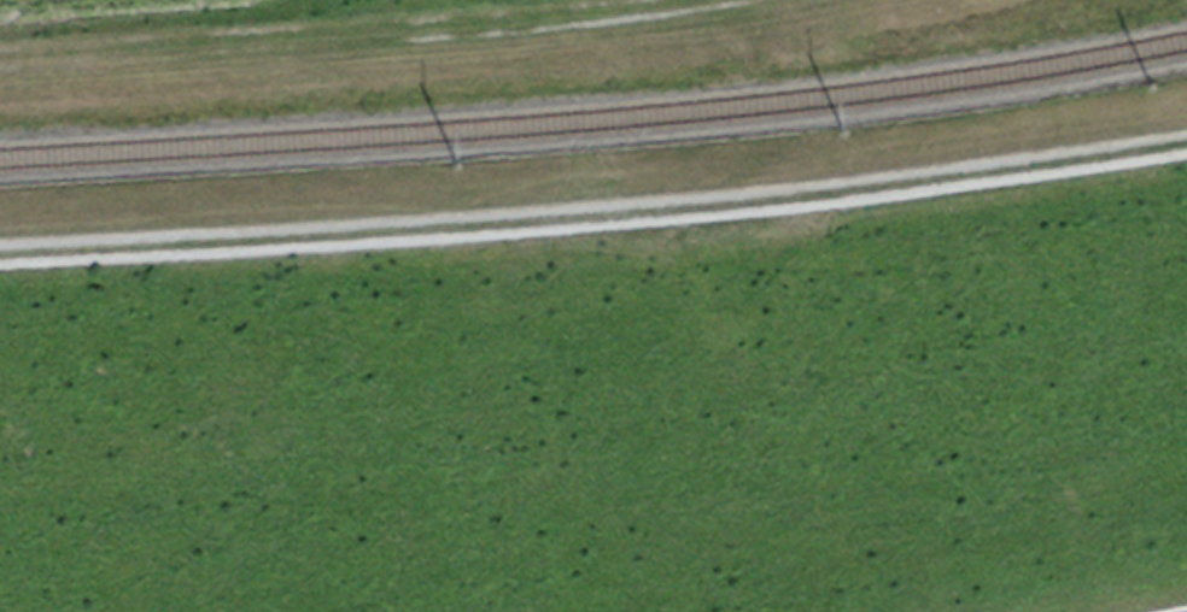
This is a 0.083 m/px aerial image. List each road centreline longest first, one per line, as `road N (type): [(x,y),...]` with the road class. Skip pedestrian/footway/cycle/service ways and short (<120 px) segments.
road 1 (track): [(0,264),(638,221),(1186,156)]
road 2 (track): [(0,73),(517,34),(726,0)]

